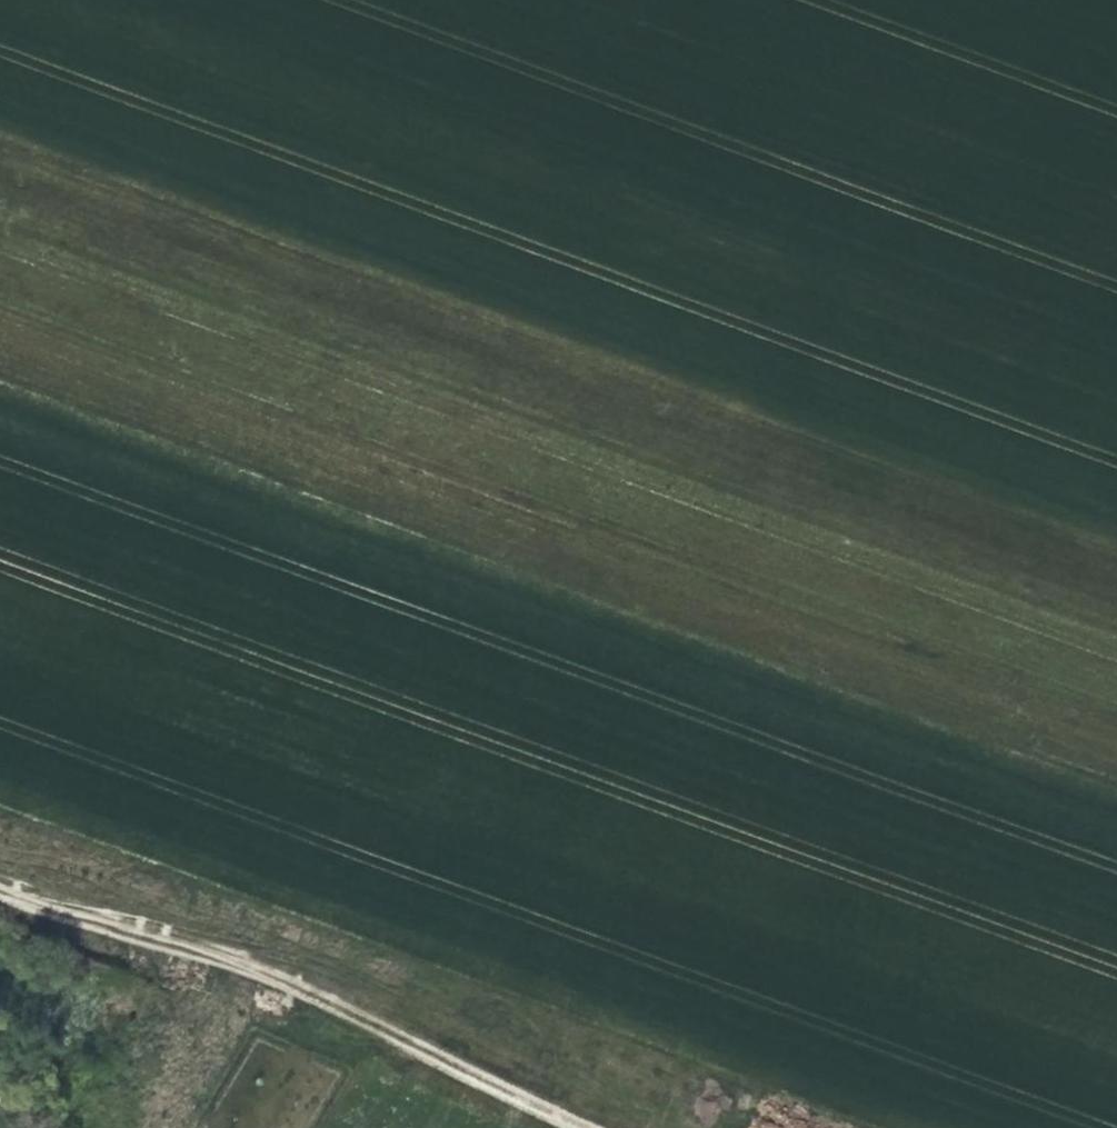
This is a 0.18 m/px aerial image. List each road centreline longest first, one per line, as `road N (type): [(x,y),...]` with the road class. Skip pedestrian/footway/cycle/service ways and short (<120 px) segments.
road 1 (track): [(650,1127),(603,1104),(495,1002),(134,857),(0,848)]

